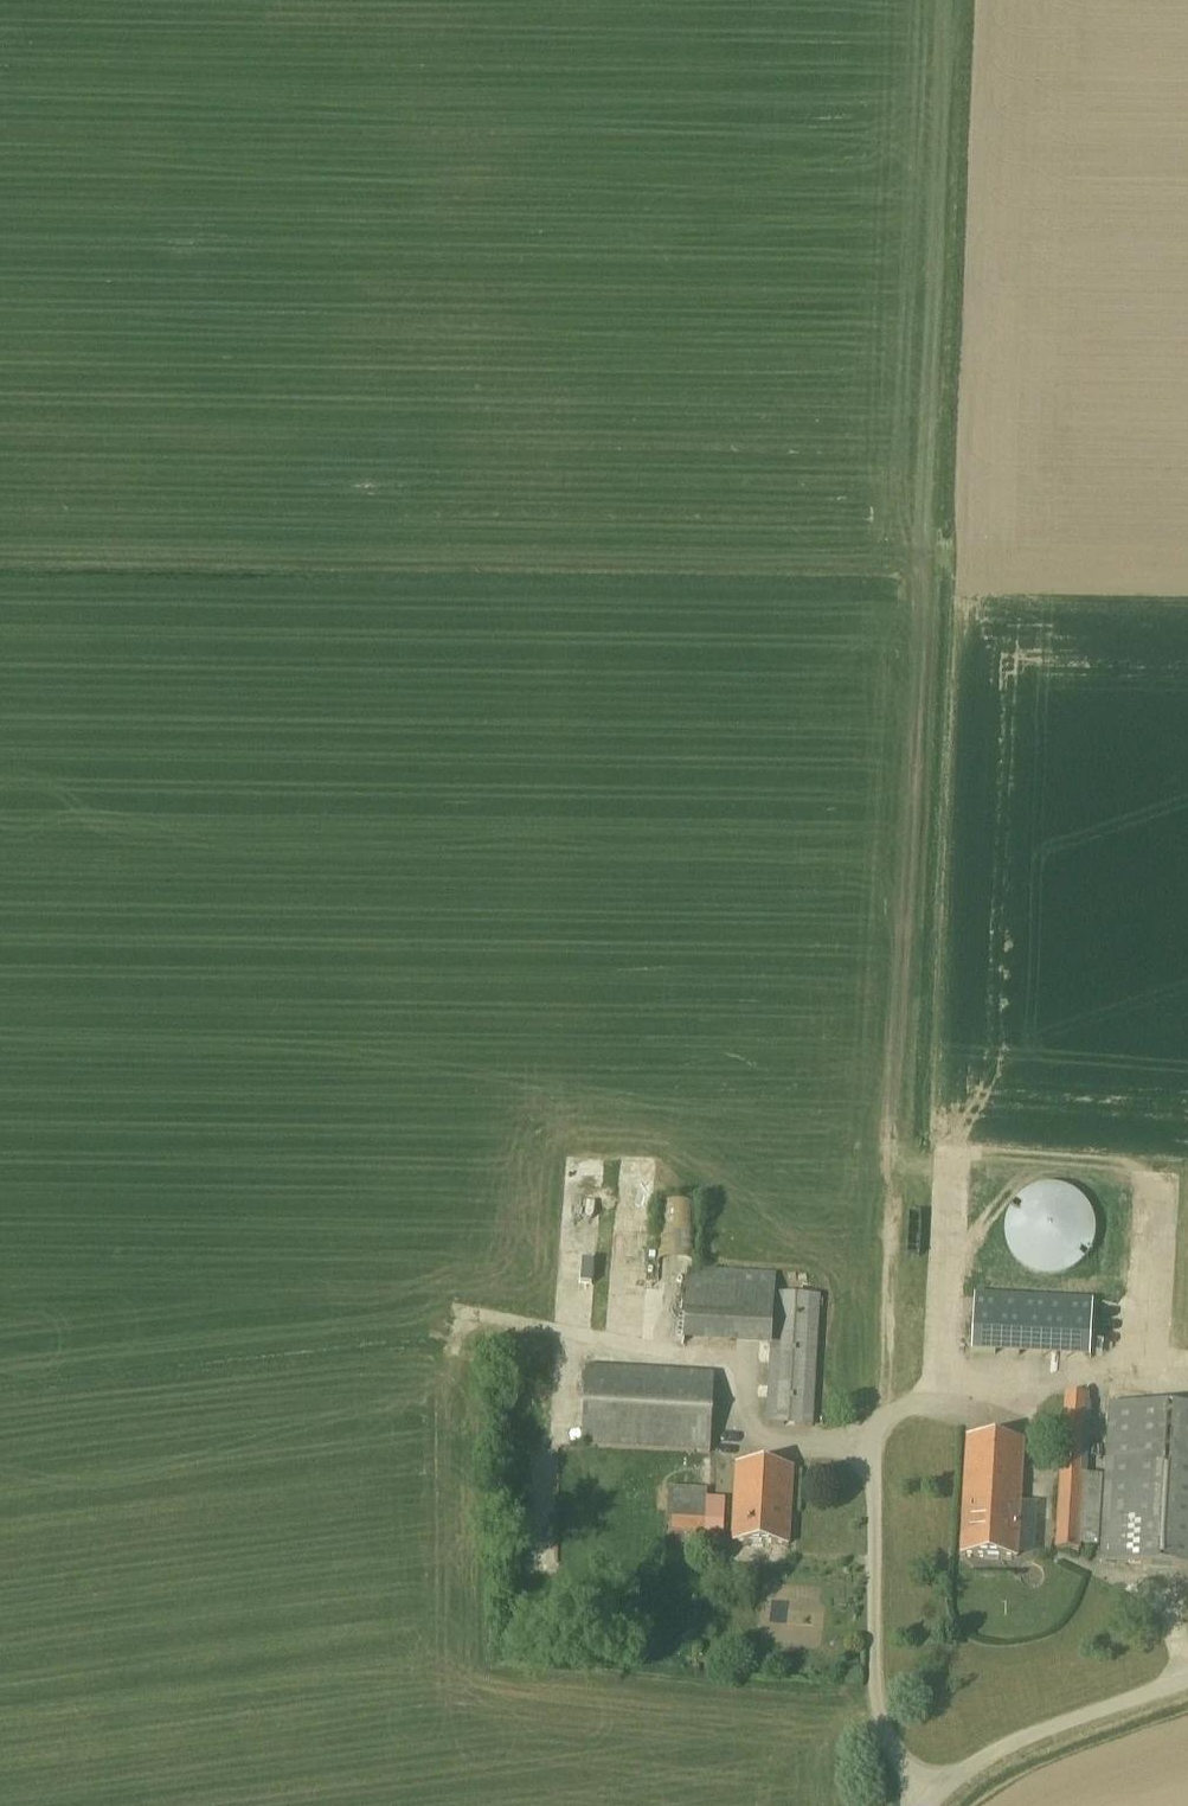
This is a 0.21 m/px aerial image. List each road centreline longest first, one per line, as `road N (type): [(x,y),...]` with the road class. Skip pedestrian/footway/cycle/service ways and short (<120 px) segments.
road 1 (unclassified): [(933,1805),(1016,1745),(1187,1684)]

